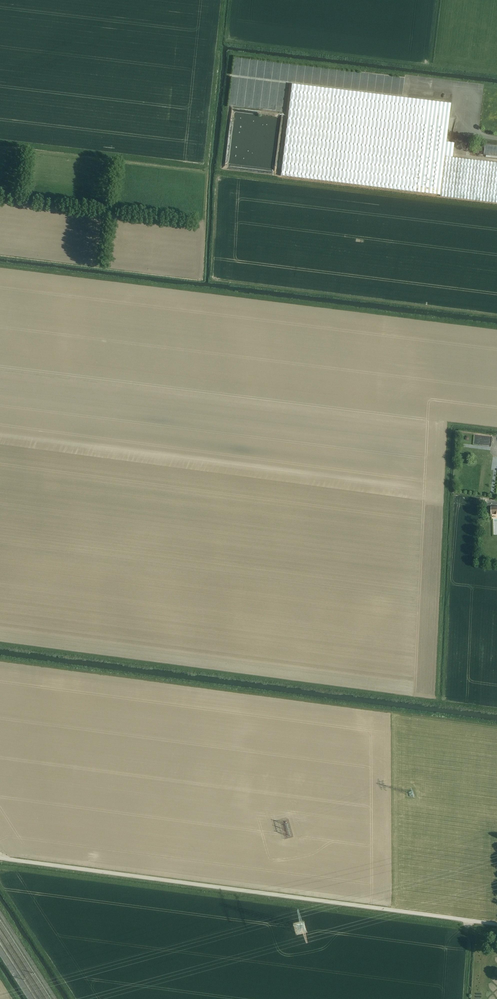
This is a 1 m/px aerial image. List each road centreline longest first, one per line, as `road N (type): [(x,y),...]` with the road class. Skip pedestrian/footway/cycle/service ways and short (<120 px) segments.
road 1 (unclassified): [(496,924),(0,858)]

